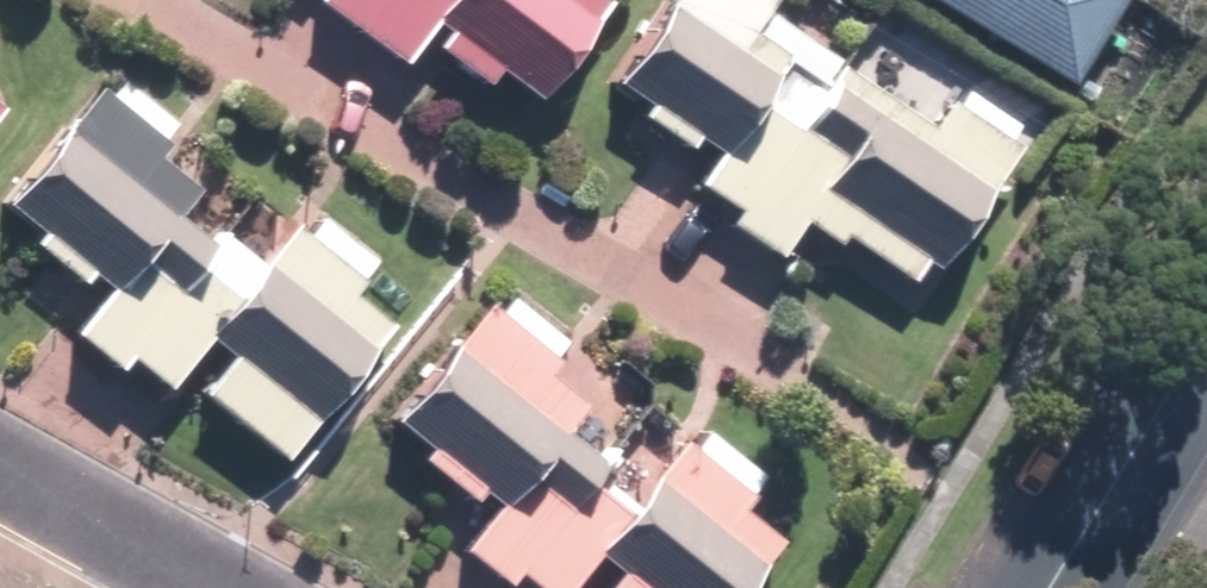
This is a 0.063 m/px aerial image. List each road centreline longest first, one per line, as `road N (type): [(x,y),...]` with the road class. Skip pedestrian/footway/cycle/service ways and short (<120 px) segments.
road 1 (residential): [(126,0),(811,391)]
road 2 (tertiary): [(1051,587),(1206,333)]
road 3 (residential): [(0,471),(214,587)]

